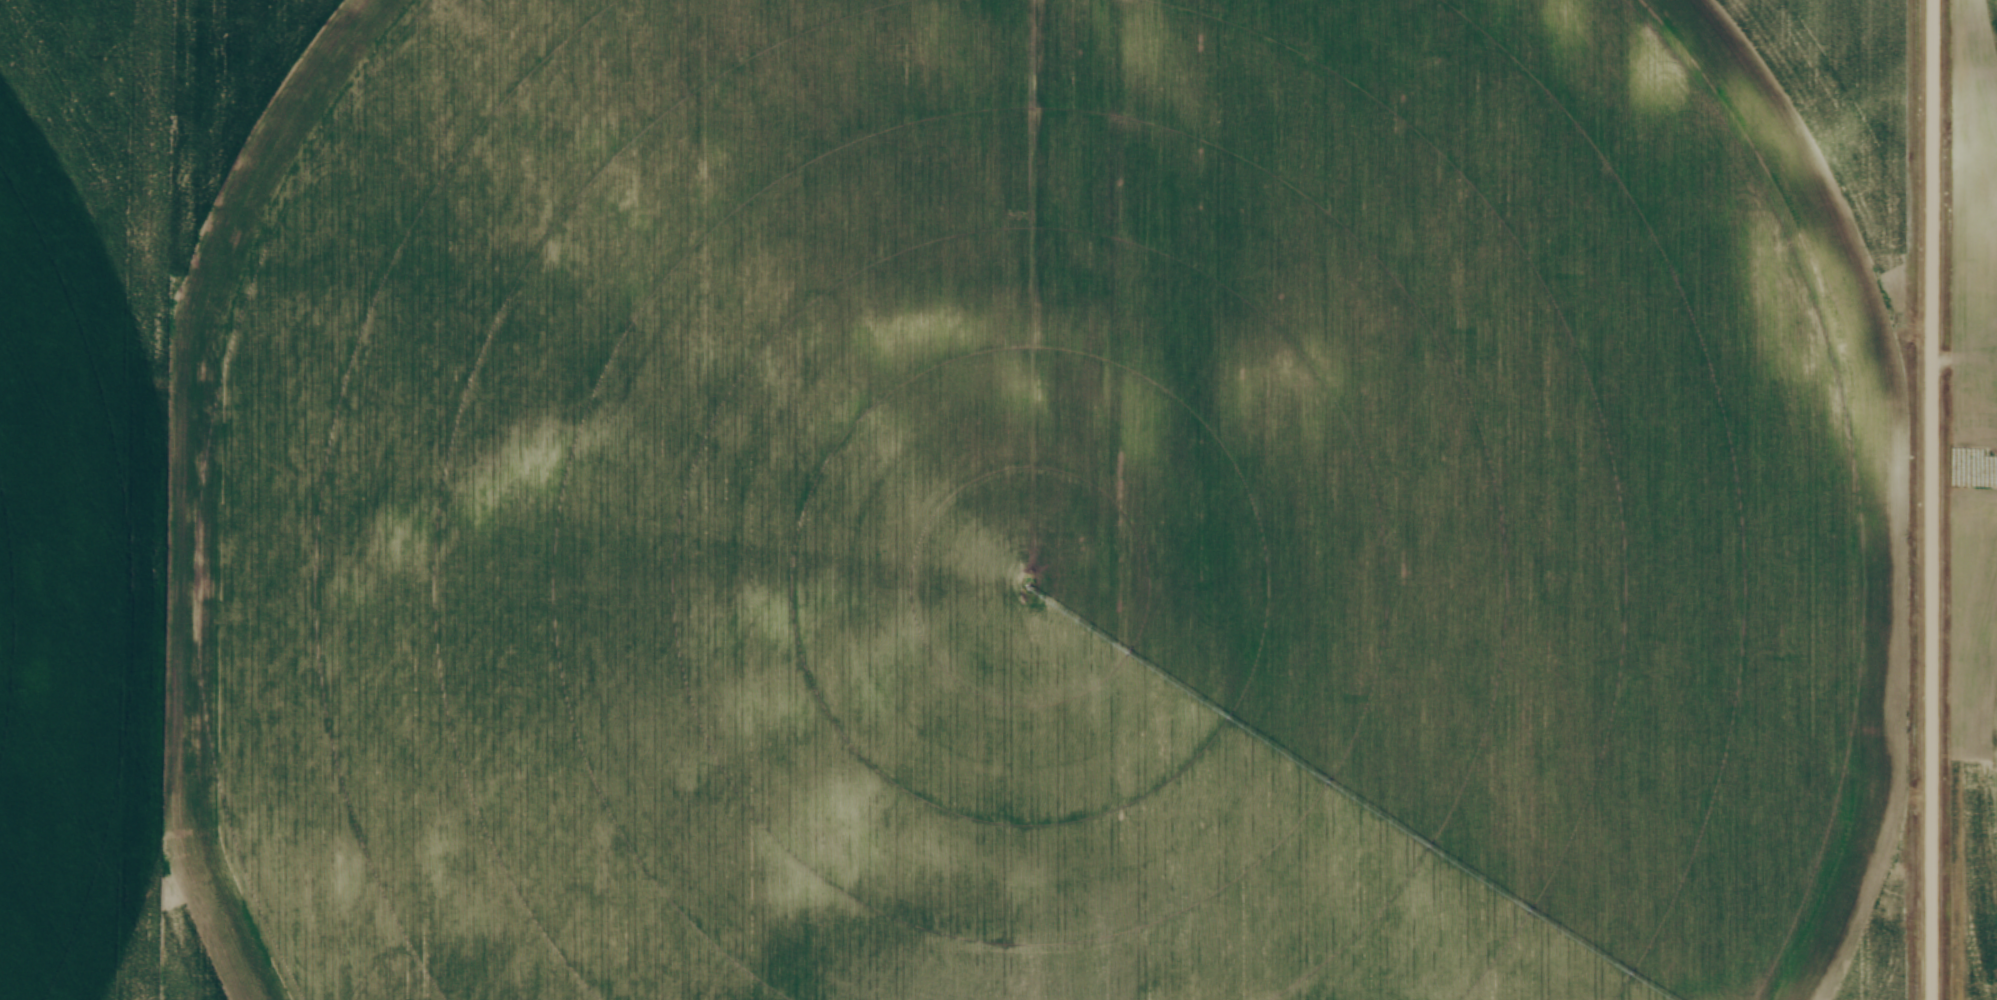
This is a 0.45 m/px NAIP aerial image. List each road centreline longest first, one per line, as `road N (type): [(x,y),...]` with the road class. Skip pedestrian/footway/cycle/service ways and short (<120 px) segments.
road 1 (residential): [(1935,0),(1932,999)]

